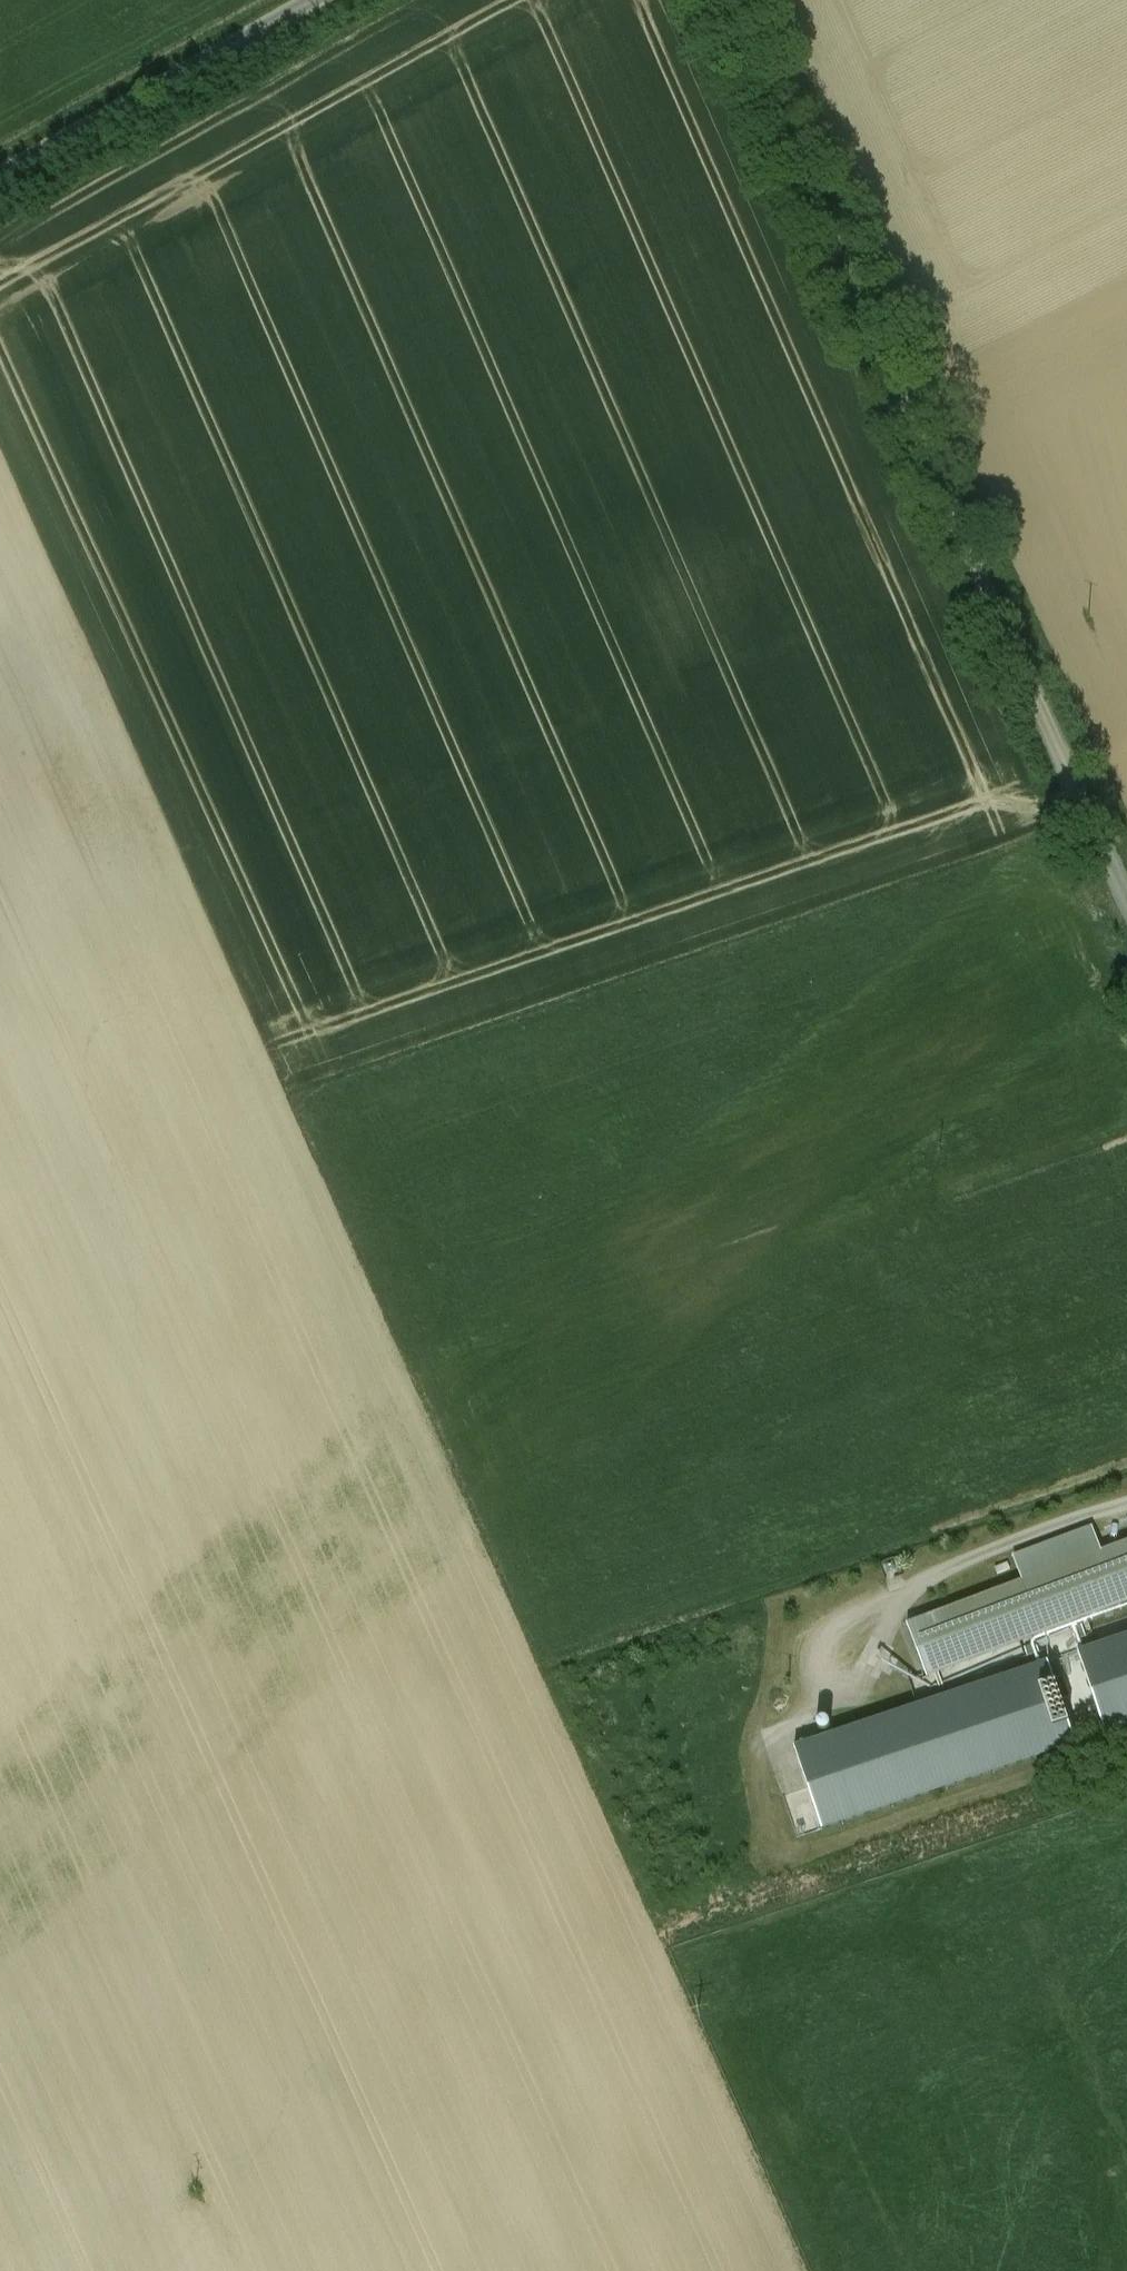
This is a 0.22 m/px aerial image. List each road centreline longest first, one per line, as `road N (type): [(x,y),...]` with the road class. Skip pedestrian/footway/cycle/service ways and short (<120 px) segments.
road 1 (unclassified): [(725,0),(984,559),(1126,894)]
road 2 (unclassified): [(306,0),(0,170)]

